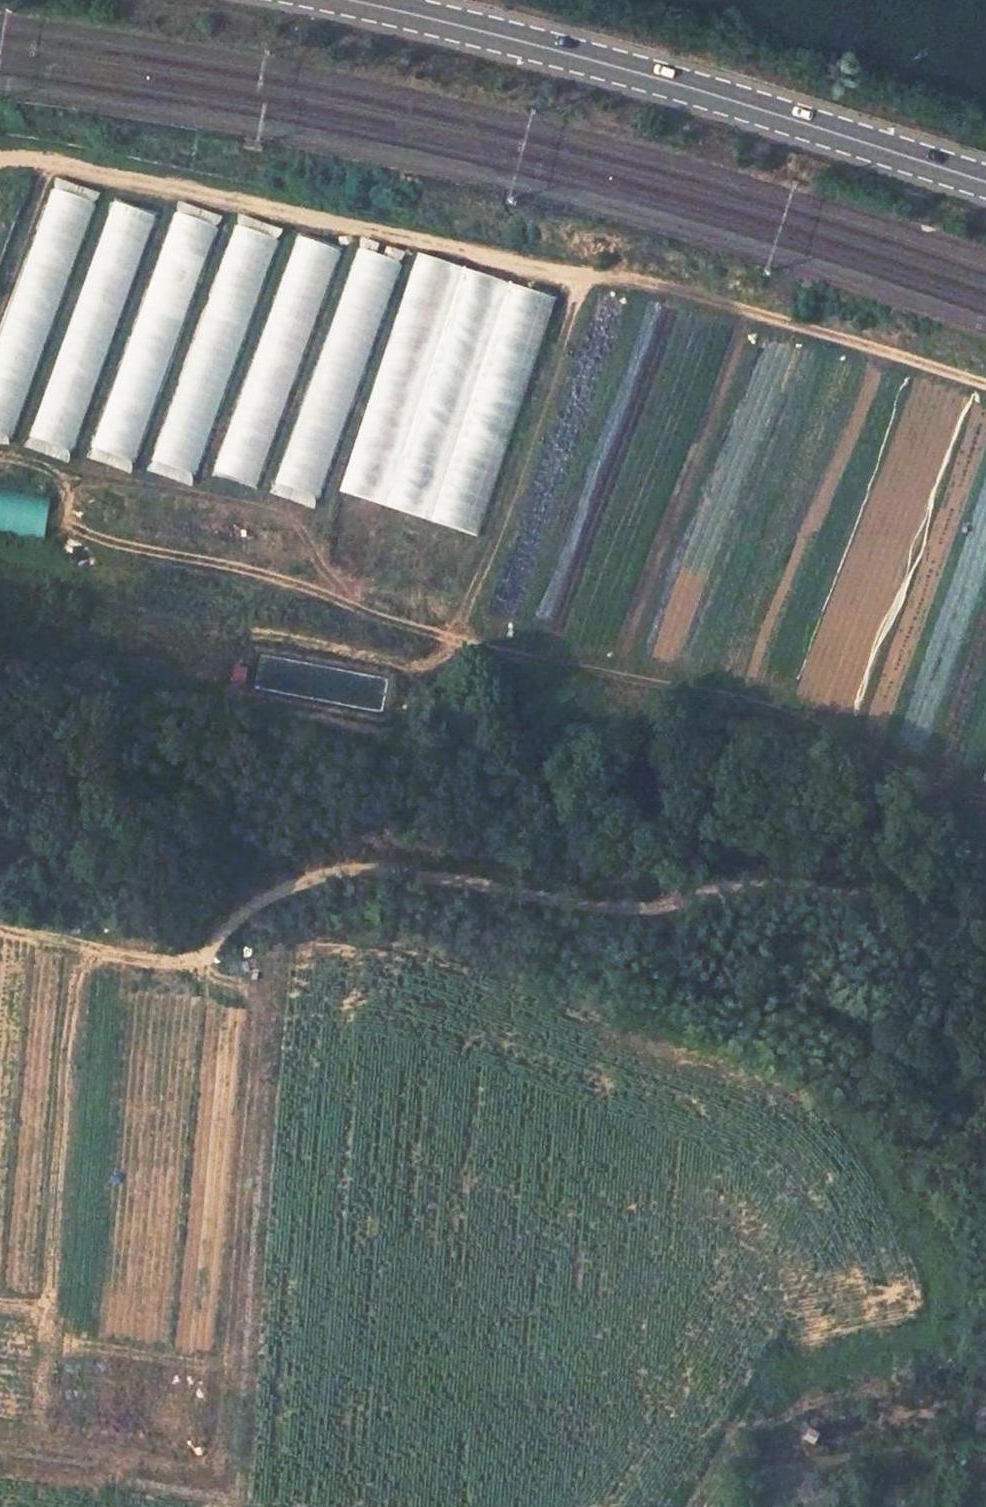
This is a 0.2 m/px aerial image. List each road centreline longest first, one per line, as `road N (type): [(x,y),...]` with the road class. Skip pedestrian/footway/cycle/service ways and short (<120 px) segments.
road 1 (primary): [(985,181),(742,101),(347,0)]

